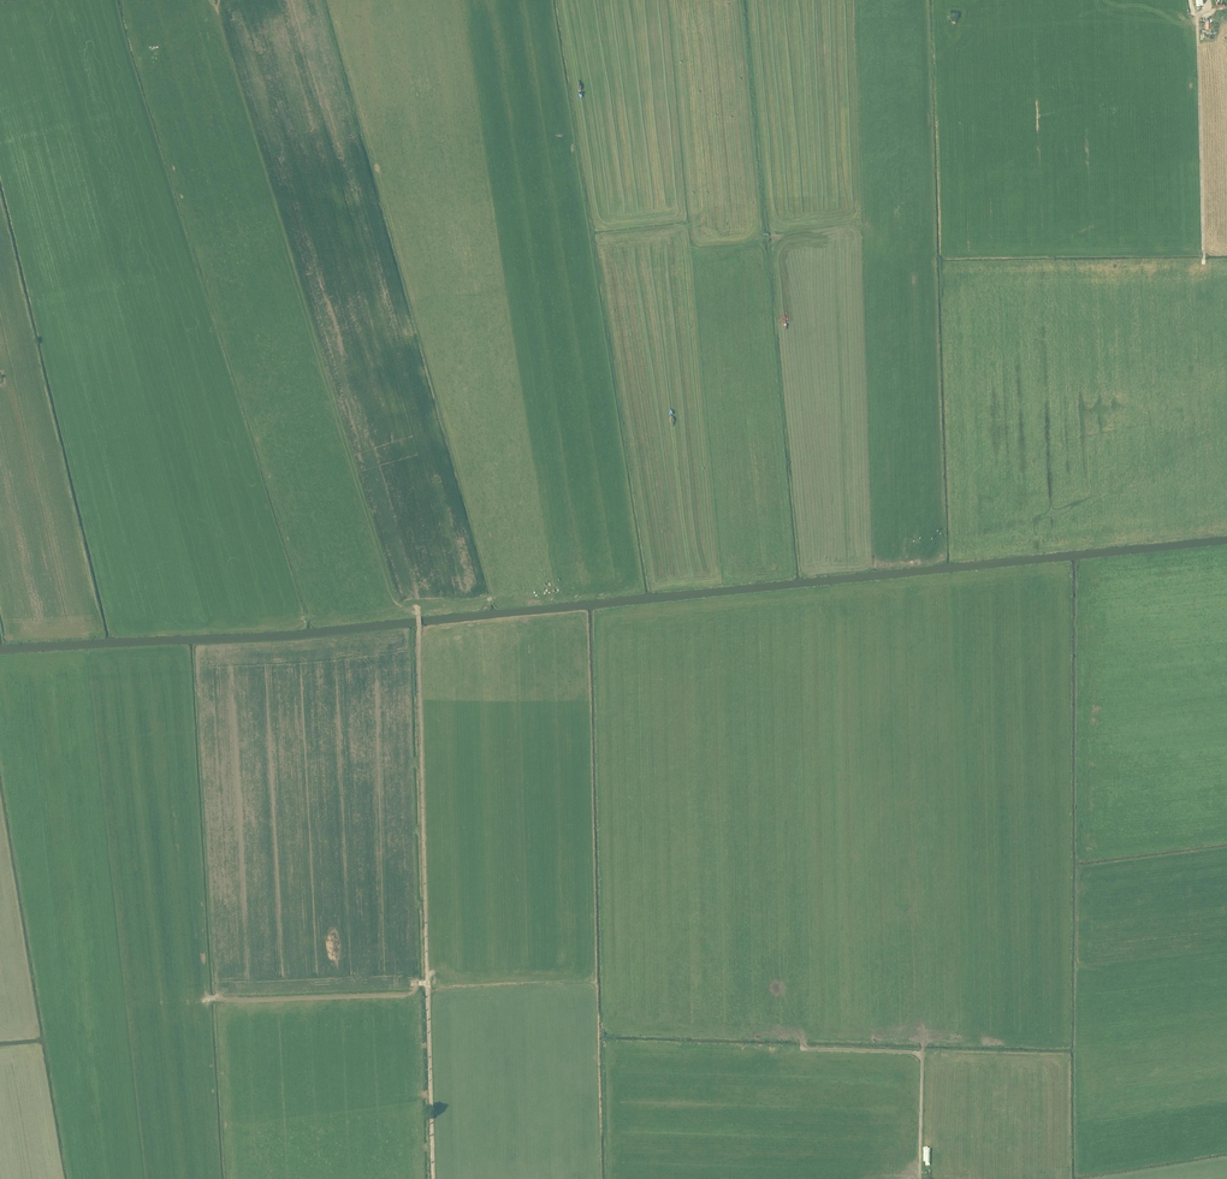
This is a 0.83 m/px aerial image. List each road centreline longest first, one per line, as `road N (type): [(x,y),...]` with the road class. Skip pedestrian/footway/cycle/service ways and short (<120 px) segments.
road 1 (track): [(349,985),(427,982),(419,615)]
road 2 (track): [(433,1178),(427,982)]

